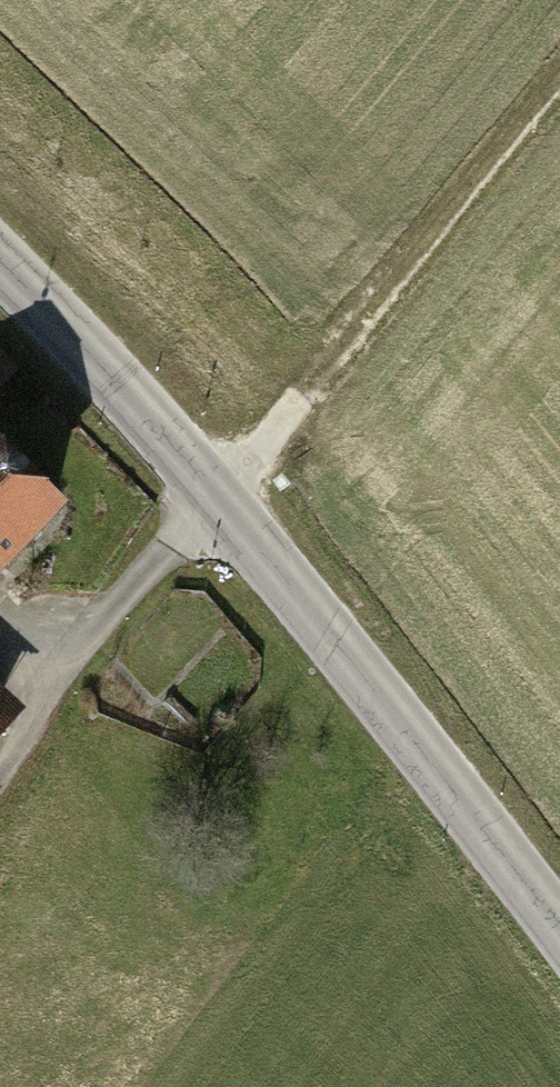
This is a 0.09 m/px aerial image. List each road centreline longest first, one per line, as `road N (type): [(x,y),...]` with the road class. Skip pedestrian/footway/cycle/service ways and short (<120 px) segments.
road 1 (track): [(559,99),(54,714),(0,796)]
road 2 (tertiary): [(0,248),(152,399),(559,919)]

